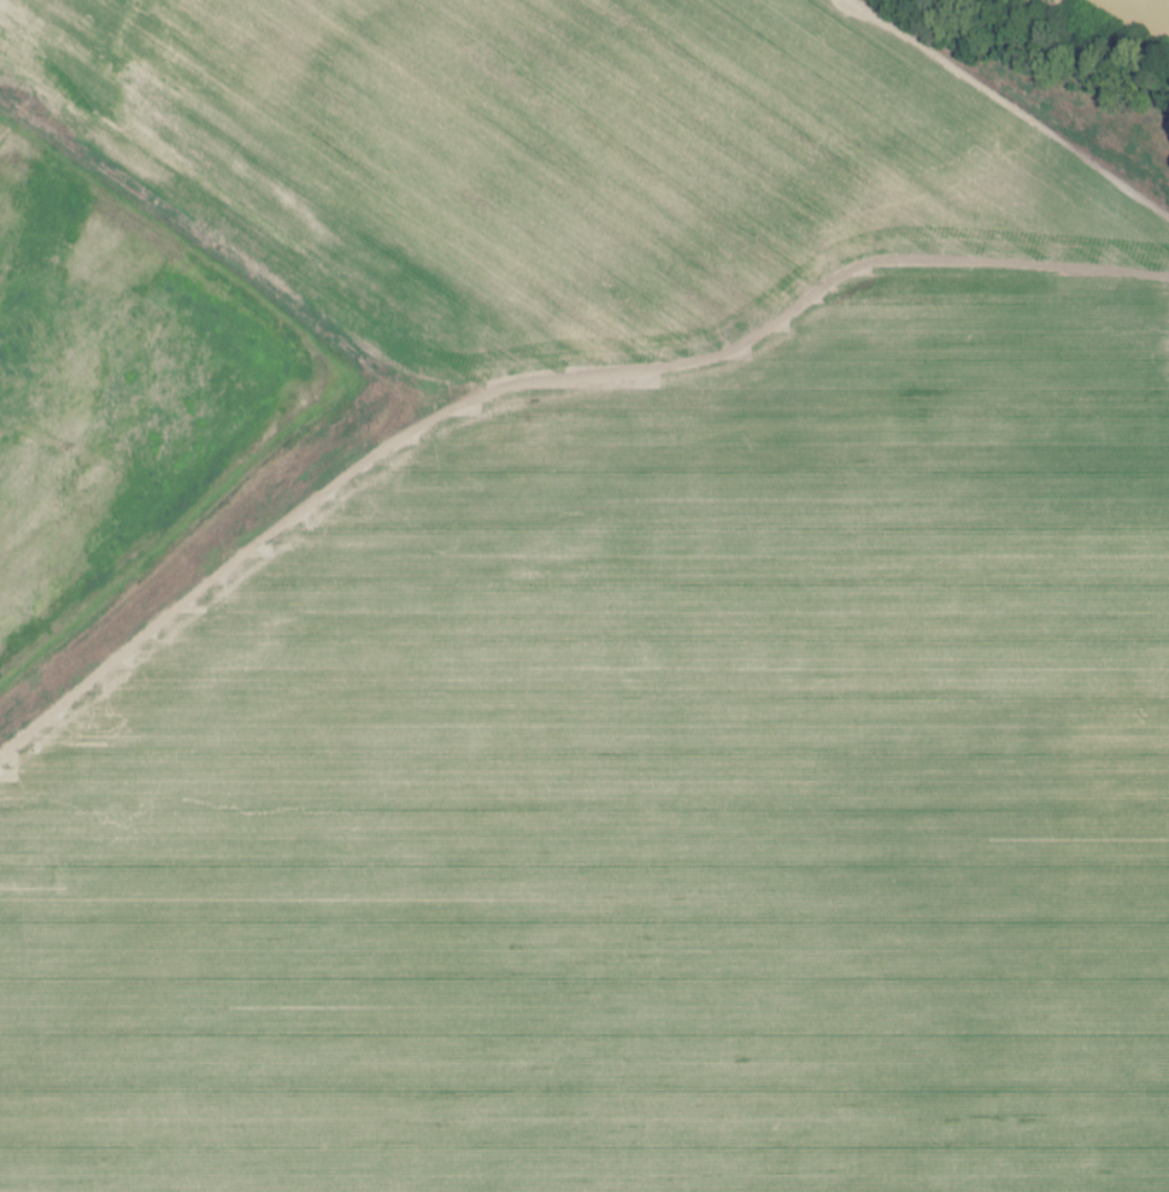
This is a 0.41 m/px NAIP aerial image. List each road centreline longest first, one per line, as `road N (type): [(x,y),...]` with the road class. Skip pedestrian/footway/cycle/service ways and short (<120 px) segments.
road 1 (track): [(1168,281),(989,265),(859,268),(752,333),(689,358),(533,380),(439,407),(271,529),(0,757)]

